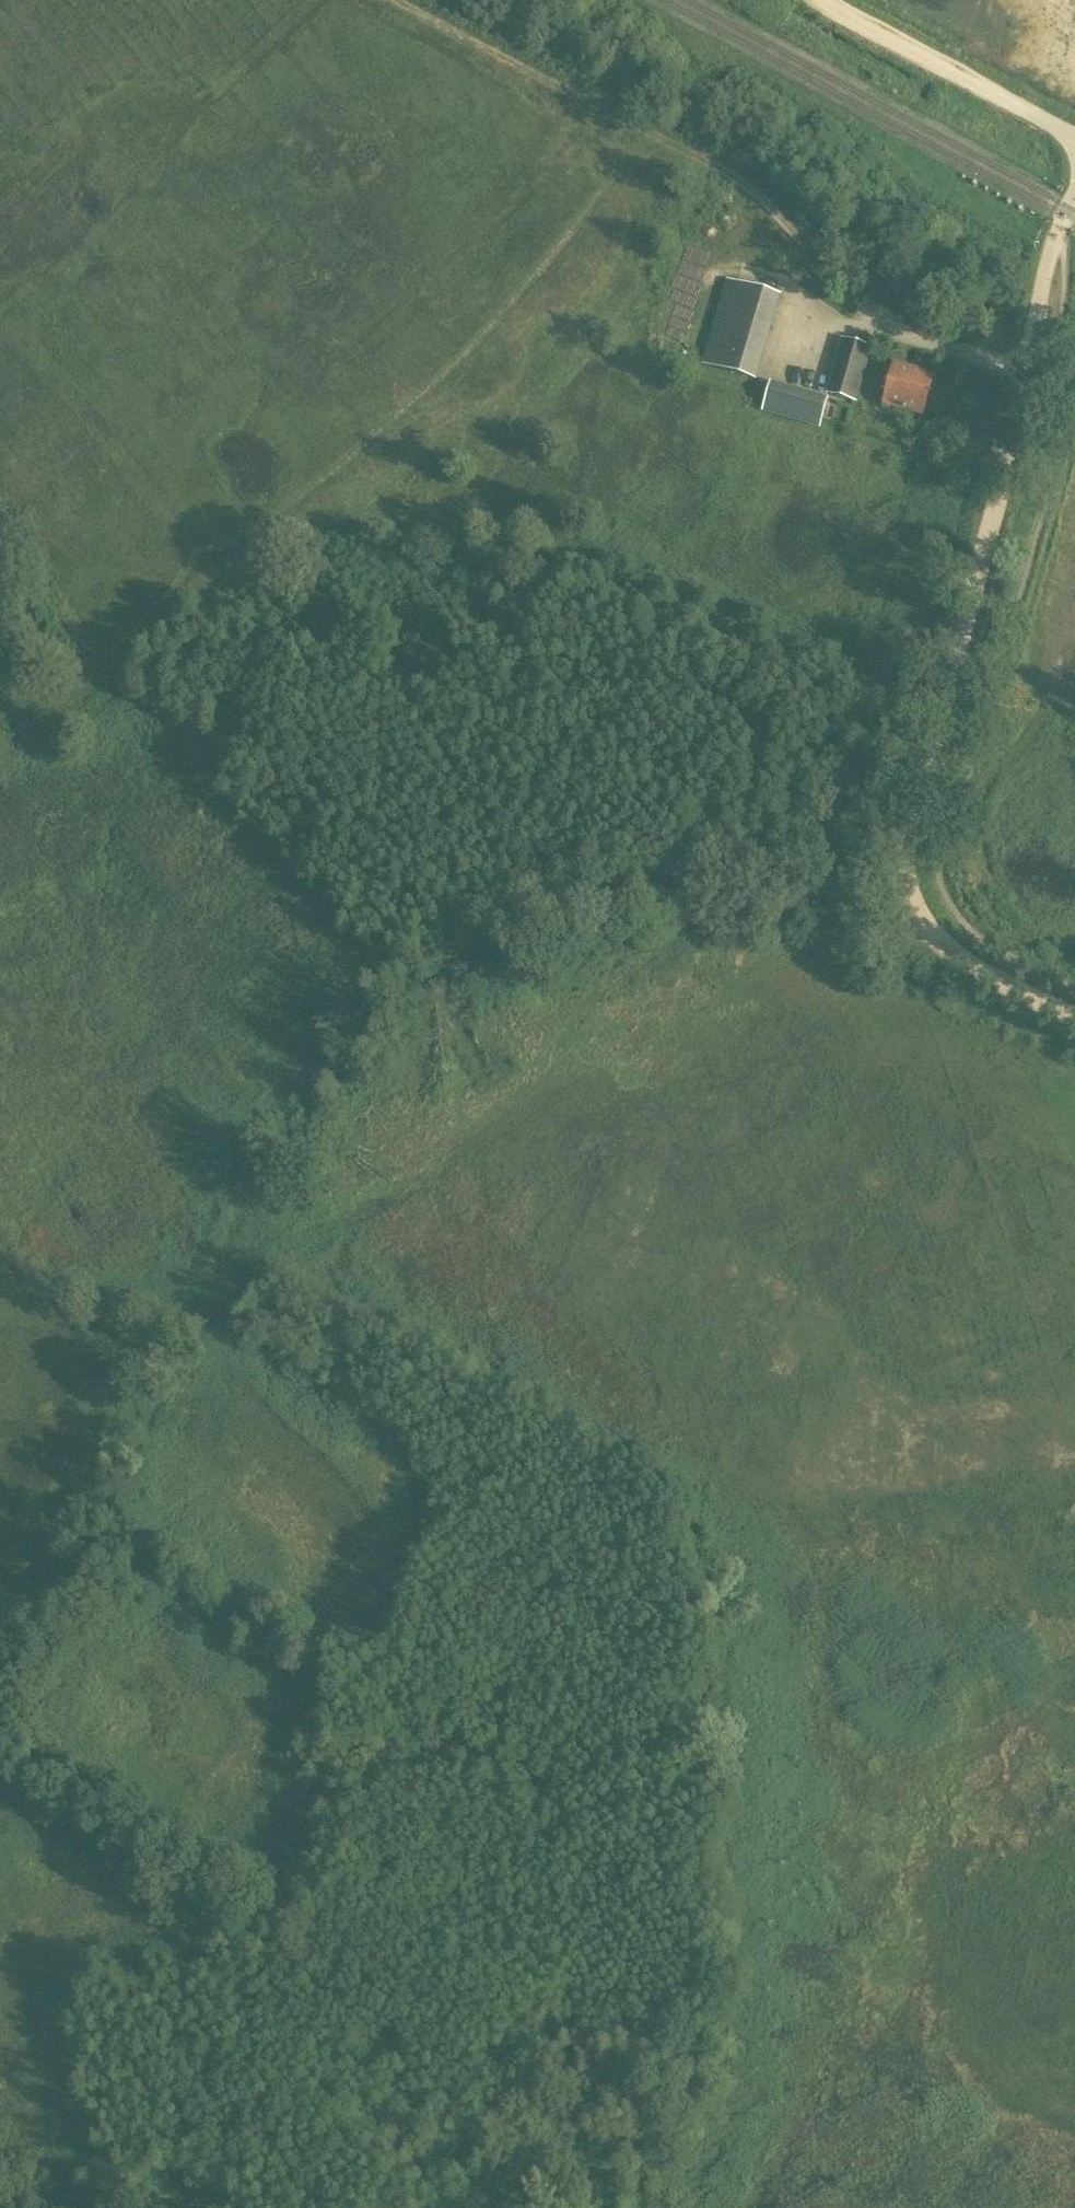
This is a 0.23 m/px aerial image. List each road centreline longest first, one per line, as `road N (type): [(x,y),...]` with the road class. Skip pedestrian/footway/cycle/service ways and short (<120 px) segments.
road 1 (track): [(400,0),(779,203),(907,334),(1021,369)]
road 2 (track): [(916,915),(903,843),(1061,231)]
road 3 (track): [(1020,111),(818,0)]
road 4 (track): [(1074,1017),(947,952),(916,915)]

